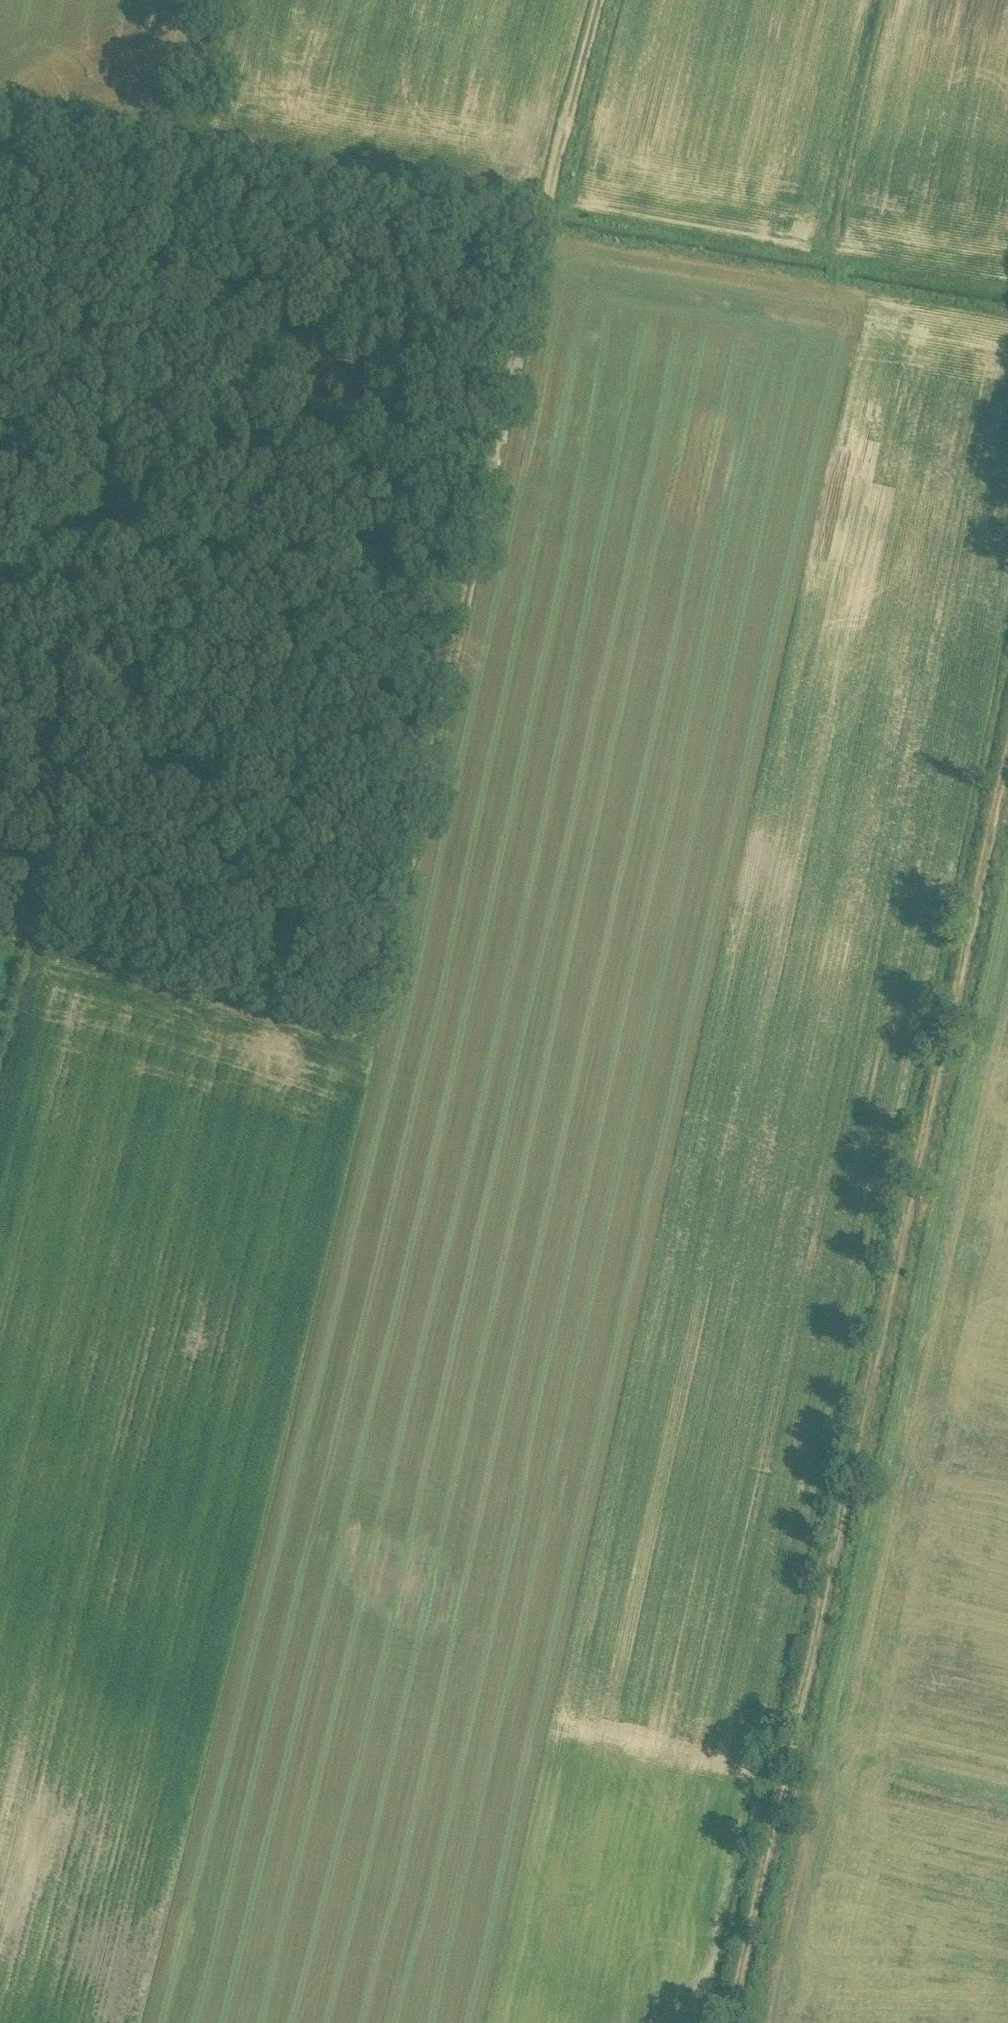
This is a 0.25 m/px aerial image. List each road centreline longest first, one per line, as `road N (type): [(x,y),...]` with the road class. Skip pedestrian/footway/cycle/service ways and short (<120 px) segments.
road 1 (track): [(455,658),(549,210),(603,0)]
road 2 (track): [(190,130),(219,0)]

